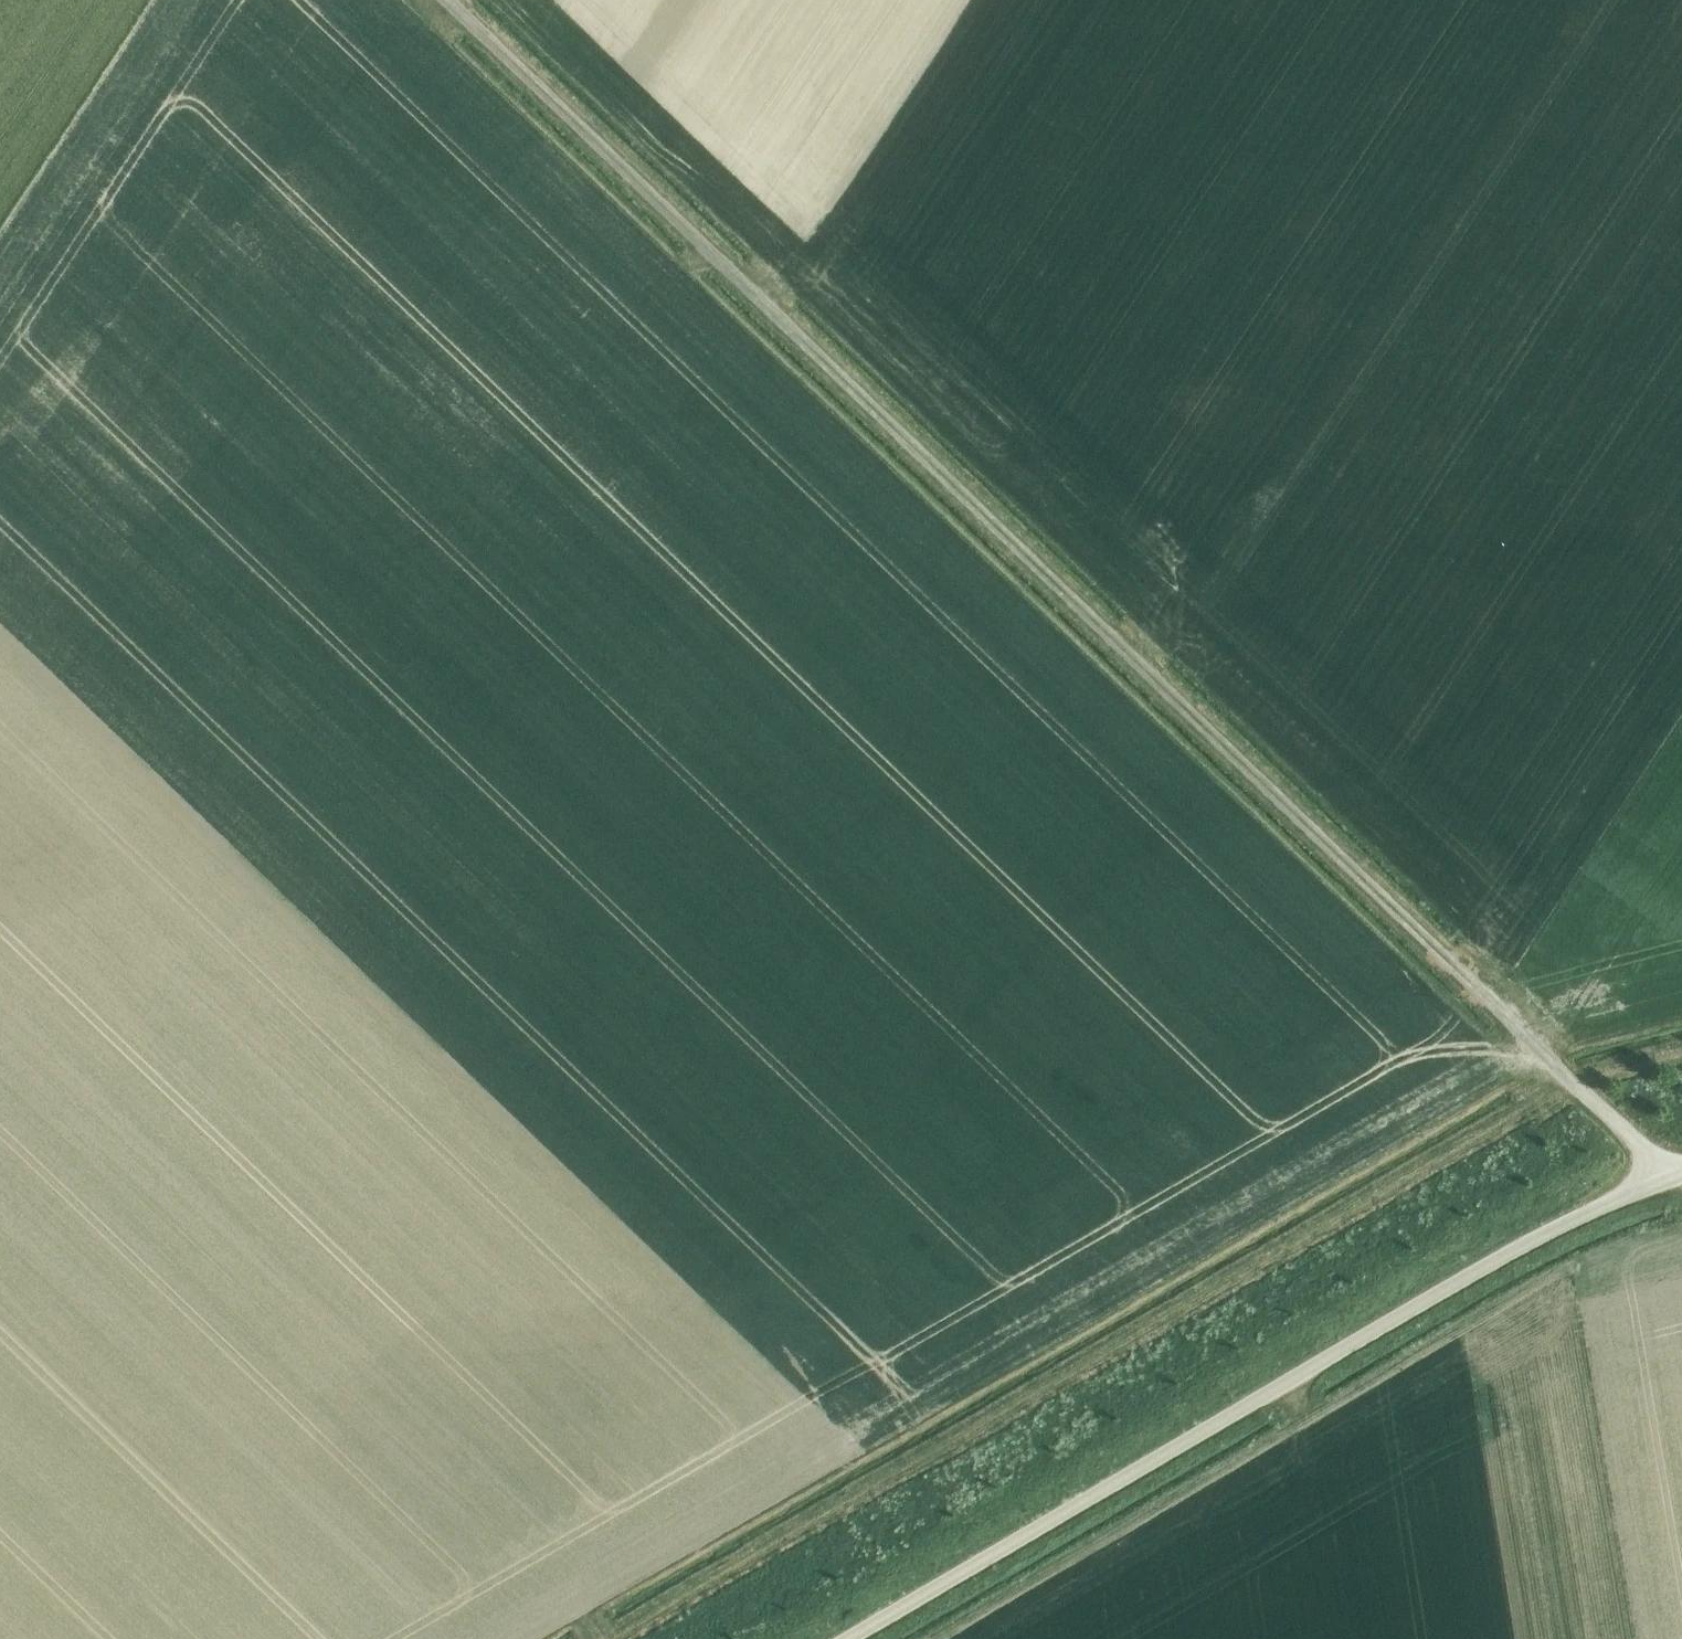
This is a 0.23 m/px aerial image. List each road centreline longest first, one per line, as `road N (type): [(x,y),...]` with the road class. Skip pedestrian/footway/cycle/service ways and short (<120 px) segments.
road 1 (track): [(451,0),(1639,1145),(1662,1182)]
road 2 (unclassified): [(848,1638),(1556,1229),(1681,1174)]

